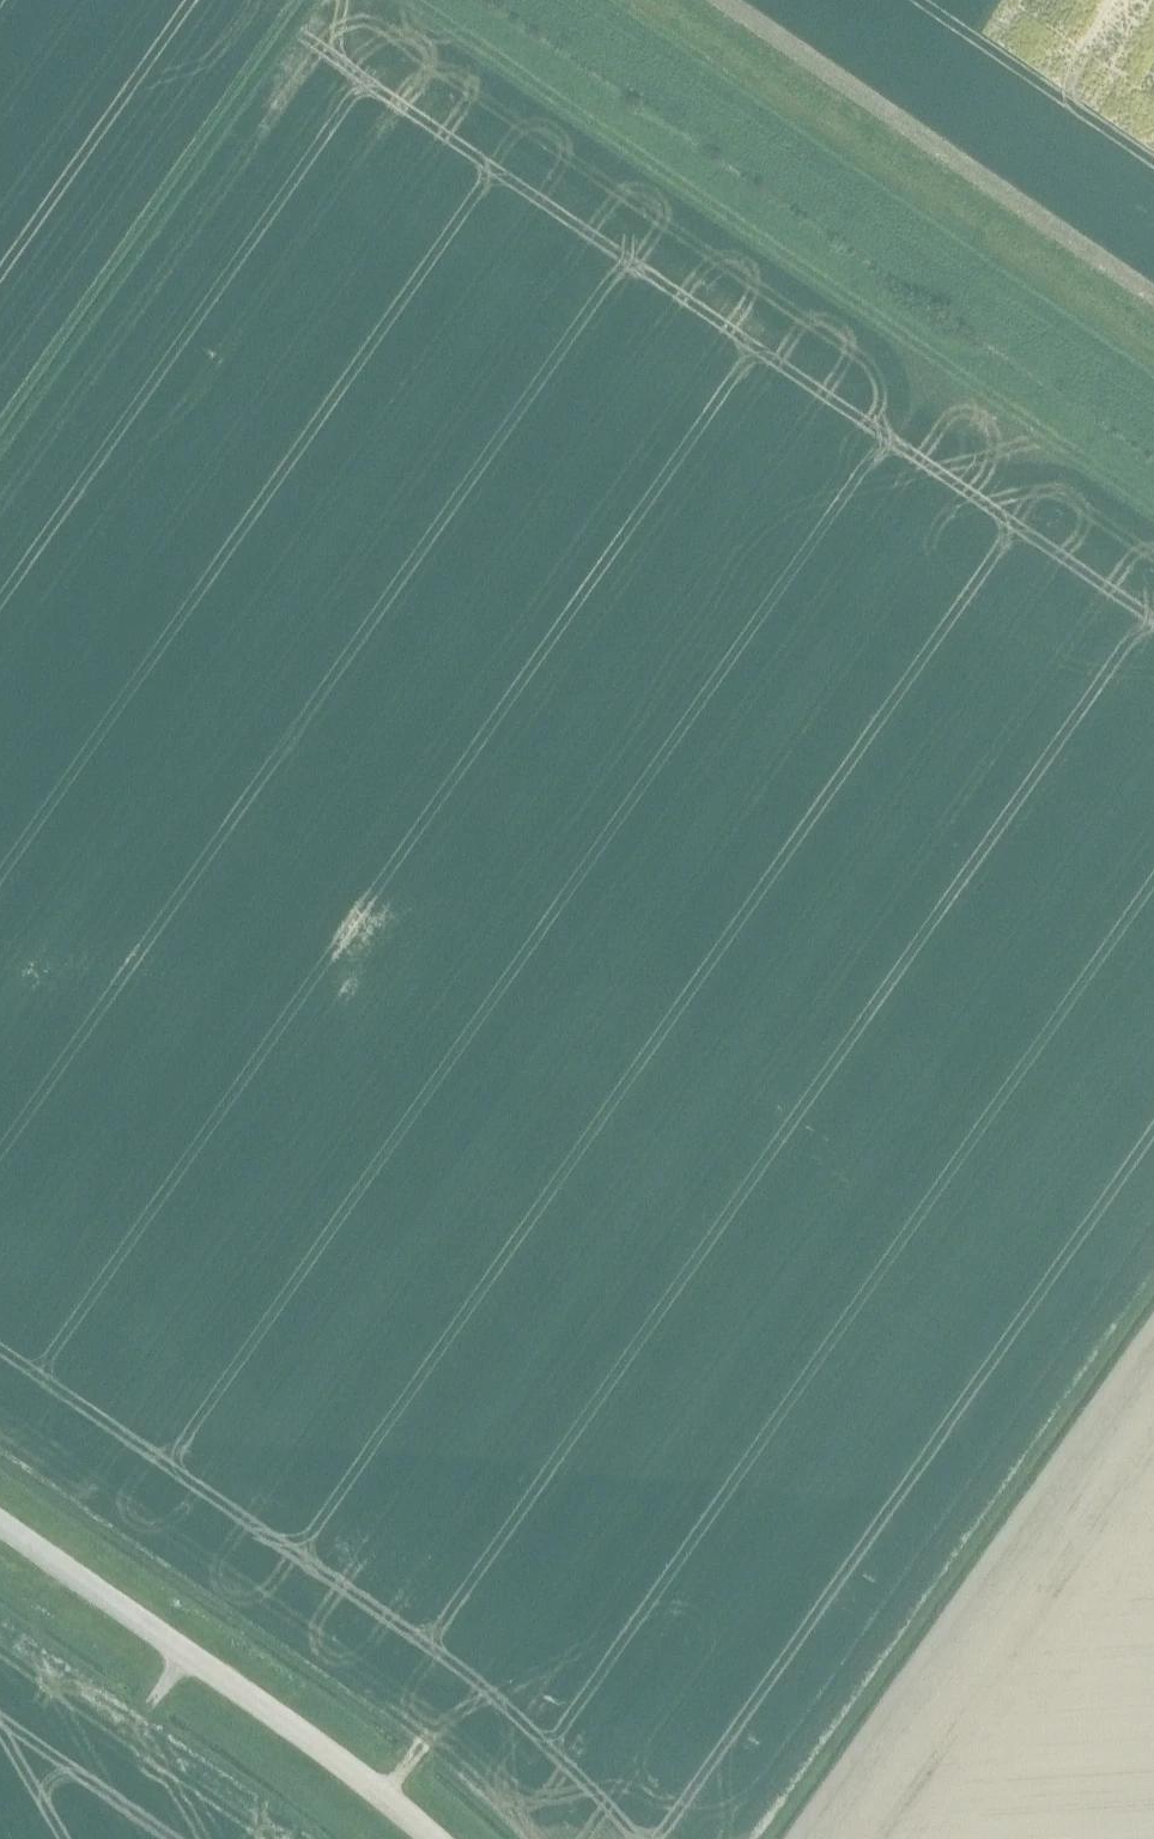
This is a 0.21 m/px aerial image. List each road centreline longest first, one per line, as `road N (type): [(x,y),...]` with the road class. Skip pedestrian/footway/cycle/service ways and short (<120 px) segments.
road 1 (unclassified): [(432,1838),(330,1745),(0,1515)]

